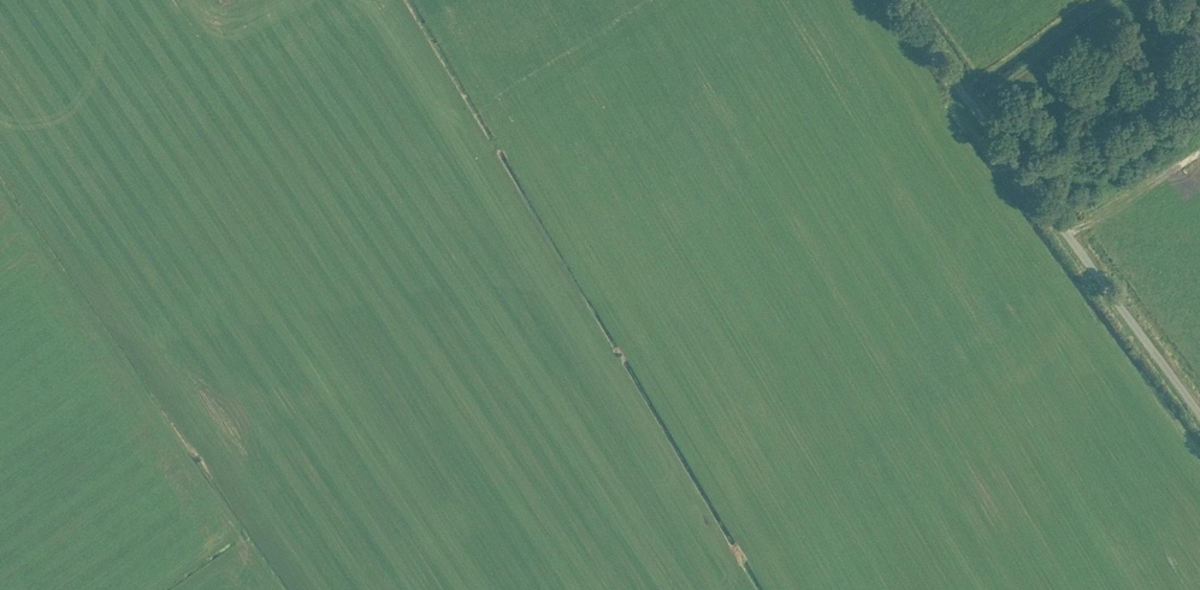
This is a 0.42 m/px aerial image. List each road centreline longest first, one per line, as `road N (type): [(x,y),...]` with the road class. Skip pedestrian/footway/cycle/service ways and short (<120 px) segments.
road 1 (unclassified): [(1199,414),(901,0)]

